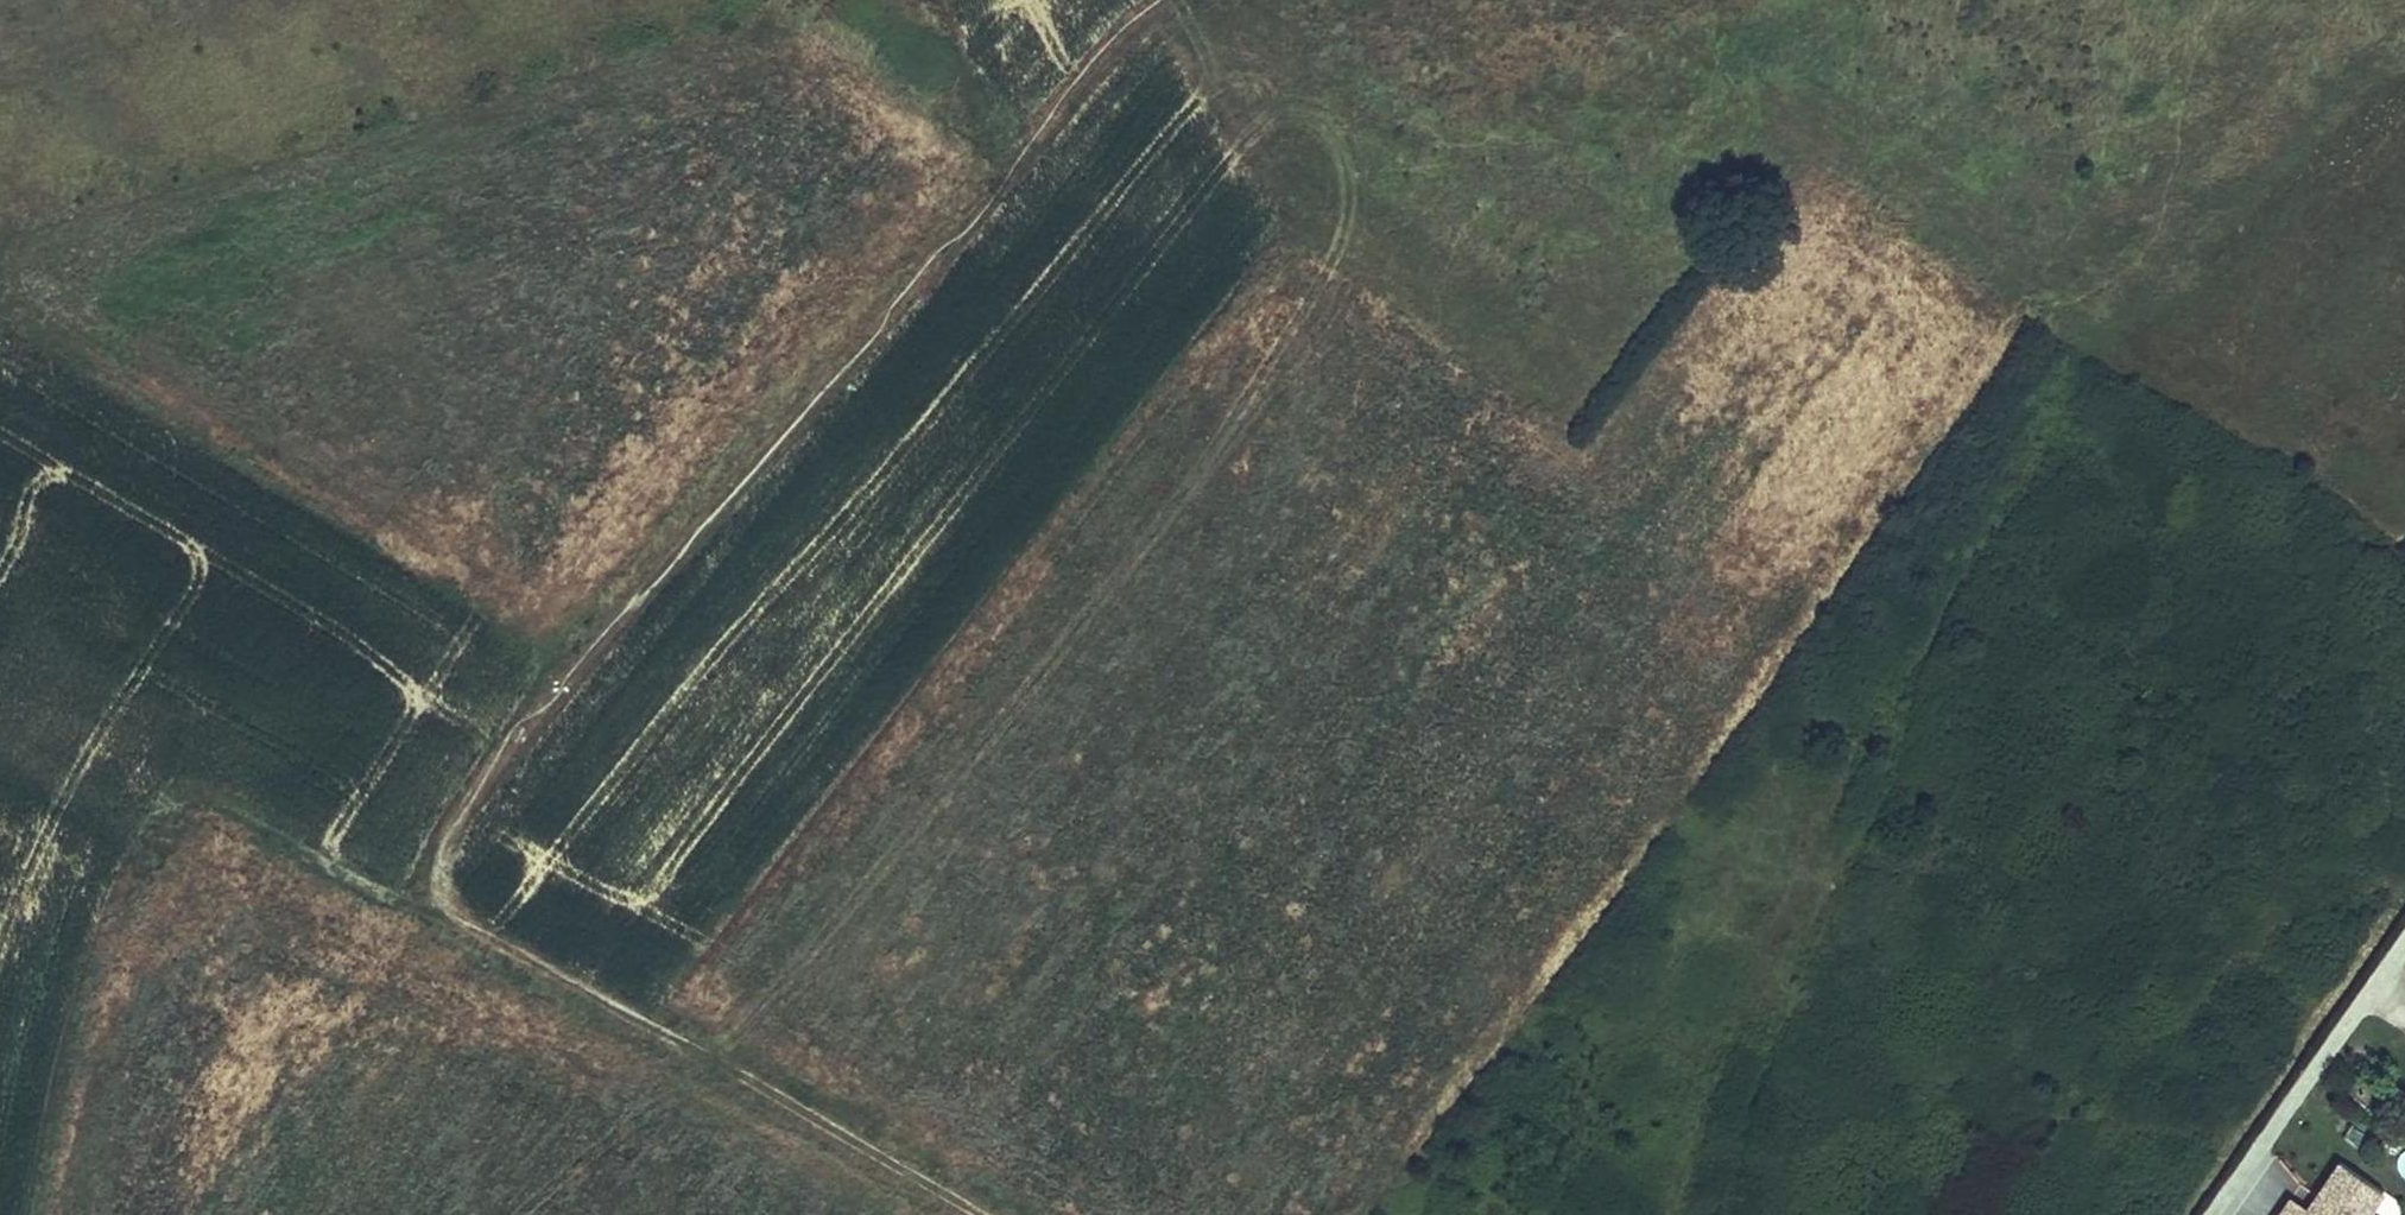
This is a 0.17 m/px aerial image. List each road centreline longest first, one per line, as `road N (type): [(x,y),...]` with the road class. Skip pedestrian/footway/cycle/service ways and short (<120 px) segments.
road 1 (track): [(48,1214),(112,905),(159,820),(213,807),(419,900),(989,1214)]
road 2 (track): [(441,912),(450,832),(490,767),(1121,32),(1158,0)]

